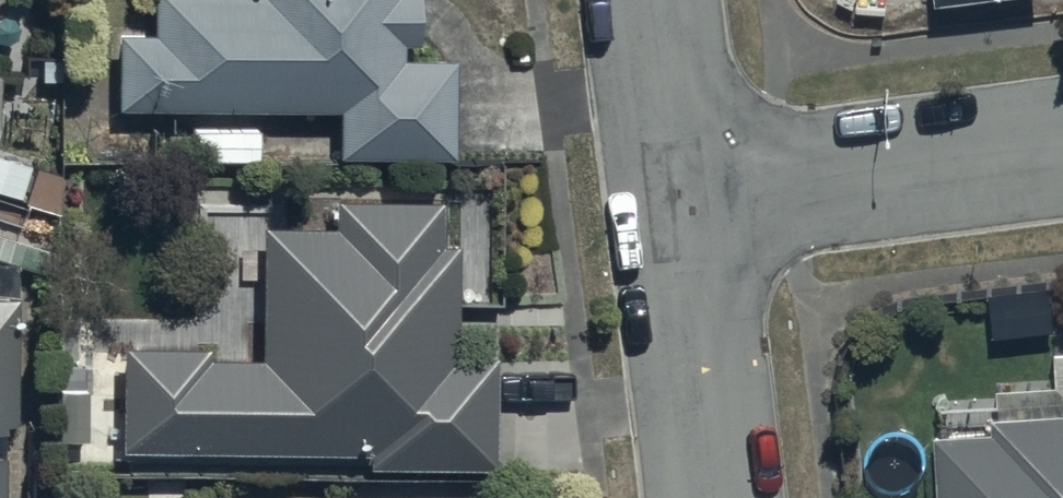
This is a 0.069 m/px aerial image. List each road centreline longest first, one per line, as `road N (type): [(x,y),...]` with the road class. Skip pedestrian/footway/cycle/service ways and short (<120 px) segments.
road 1 (residential): [(678,195),(1062,147)]
road 2 (residential): [(678,195),(713,497)]
road 3 (residential): [(652,0),(678,195)]

